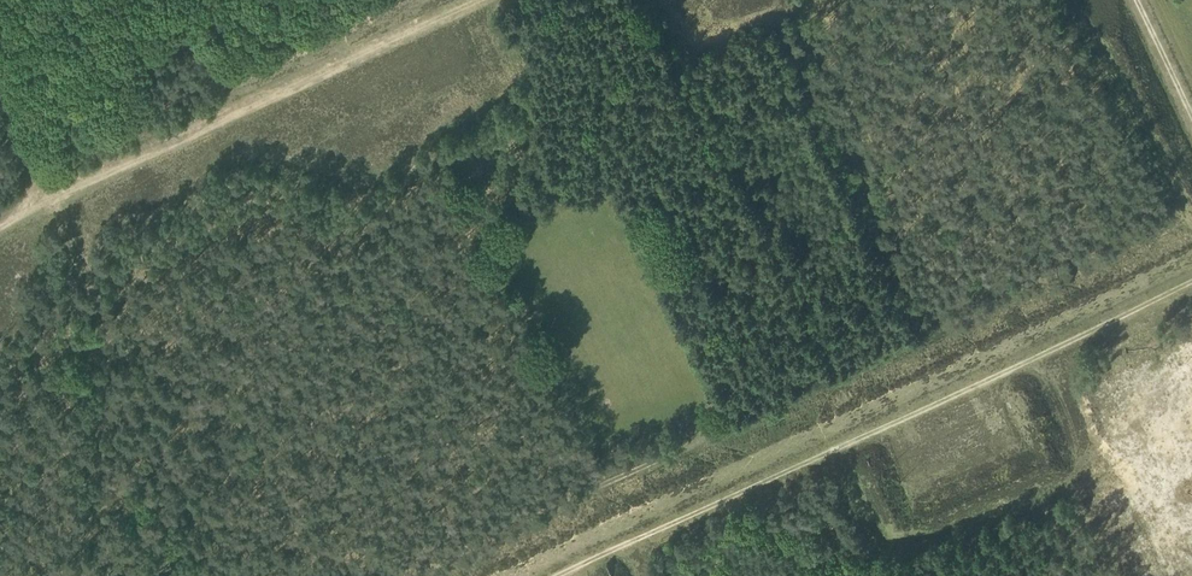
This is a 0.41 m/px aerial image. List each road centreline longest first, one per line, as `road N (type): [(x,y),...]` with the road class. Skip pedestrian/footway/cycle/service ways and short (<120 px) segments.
road 1 (track): [(563,575),(1191,280)]
road 2 (track): [(46,196),(476,0)]
road 3 (track): [(46,196),(214,575)]
road 4 (track): [(1132,0),(1191,124)]

